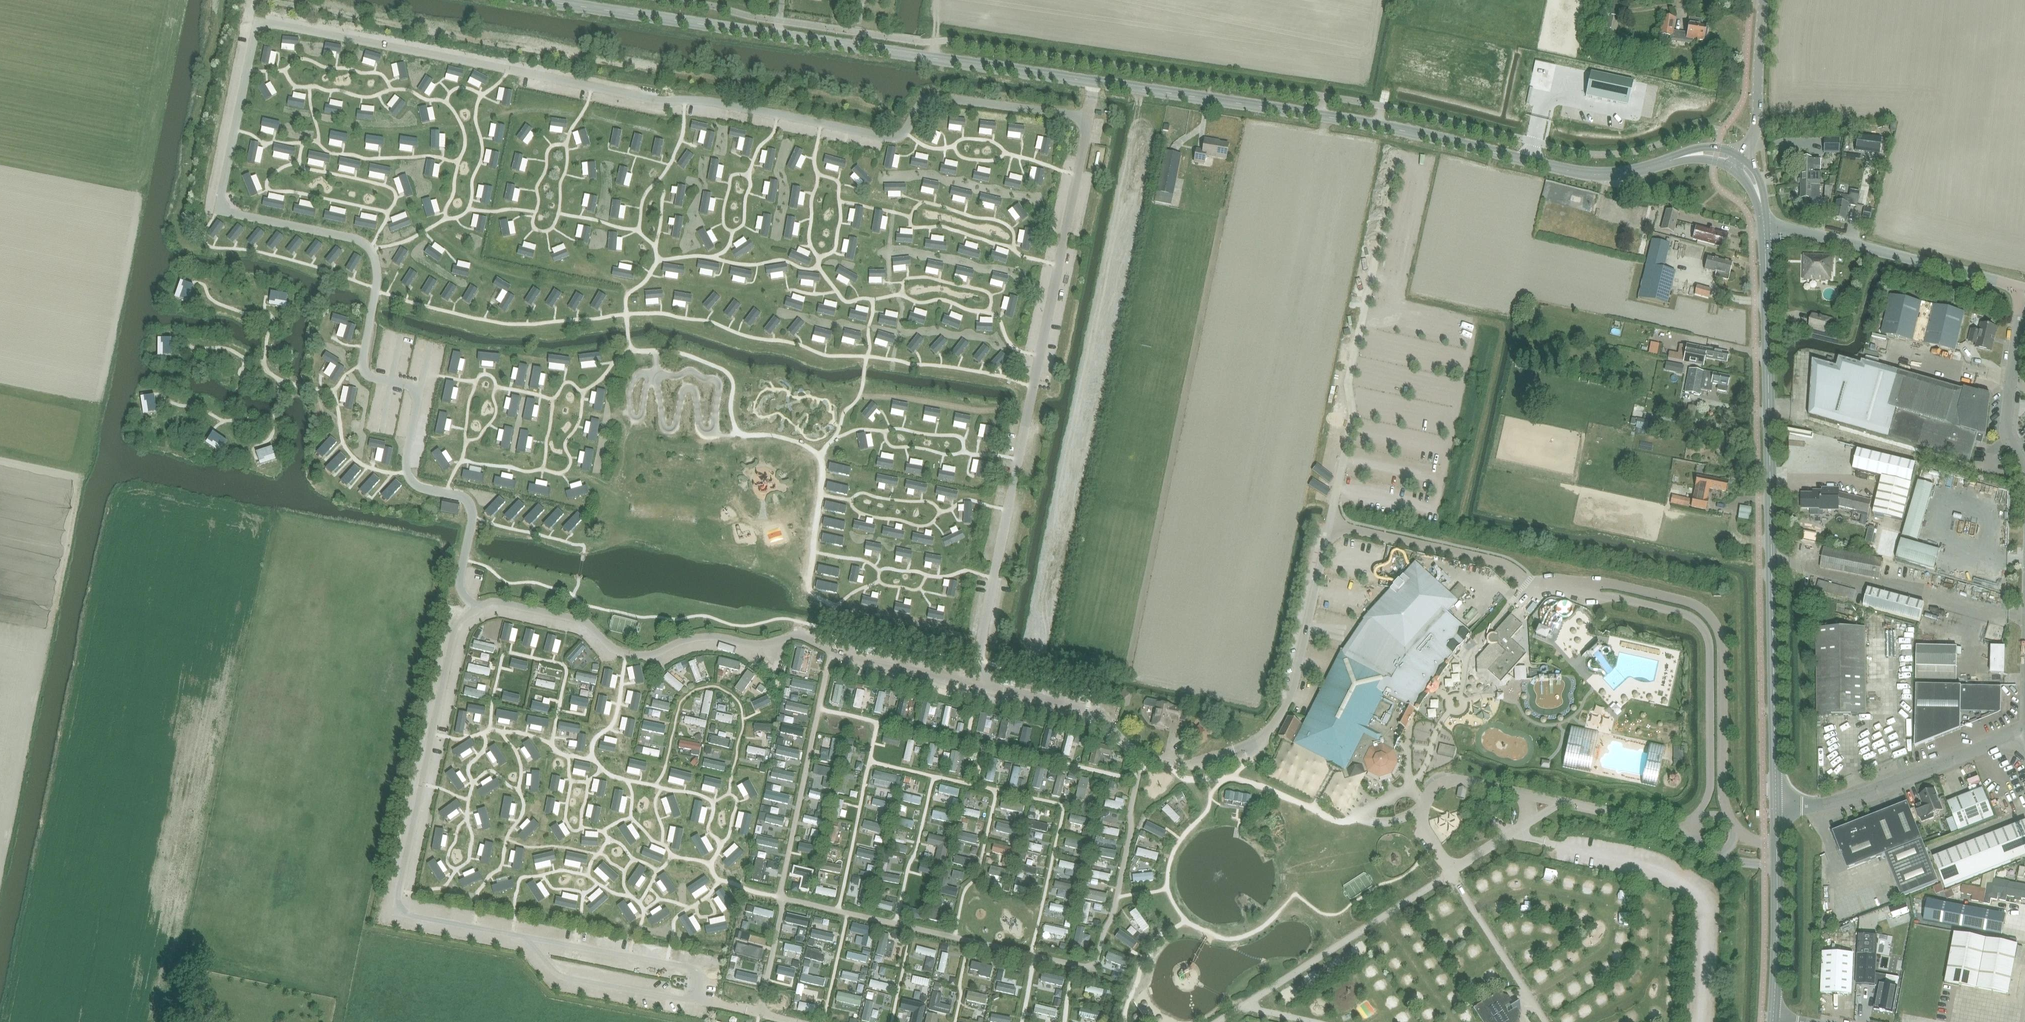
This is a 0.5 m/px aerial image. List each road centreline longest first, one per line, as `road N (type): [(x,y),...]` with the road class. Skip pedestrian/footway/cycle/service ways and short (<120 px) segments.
road 1 (tertiary): [(1738,161),(1701,153),(1622,173),(1576,173),(1377,124),(540,0)]
road 2 (tertiary): [(1776,809),(1762,221)]
road 3 (track): [(103,380),(179,0)]
road 4 (unclassified): [(1776,809),(1875,792),(2022,731)]
road 5 (tertiary): [(1774,1018),(1776,809)]
road 6 (unclassified): [(2024,465),(2006,426),(2022,286)]
road 7 (tertiary): [(1738,161),(1755,137),(1765,0)]
road 8 (unclassified): [(1897,255),(1762,221)]
road 9 (unclassified): [(1897,255),(2022,286)]

